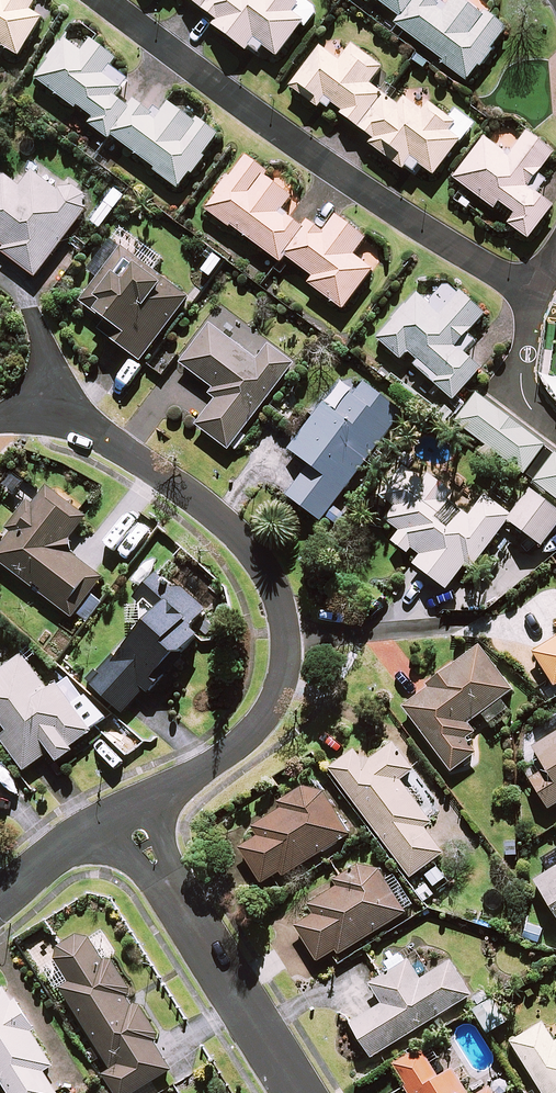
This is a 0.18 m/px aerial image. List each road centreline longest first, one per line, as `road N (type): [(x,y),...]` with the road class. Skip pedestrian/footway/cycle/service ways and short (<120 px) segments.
road 1 (residential): [(59,410),(128,448),(235,538),(263,568),(282,606),(288,649),(277,704),(220,760),(127,815)]
road 2 (residential): [(104,0),(378,200),(537,291)]
road 3 (residential): [(292,1092),(127,815)]
road 4 (residential): [(127,815),(63,849),(0,903)]
road 5 (unclassified): [(537,291),(522,392),(555,430)]

